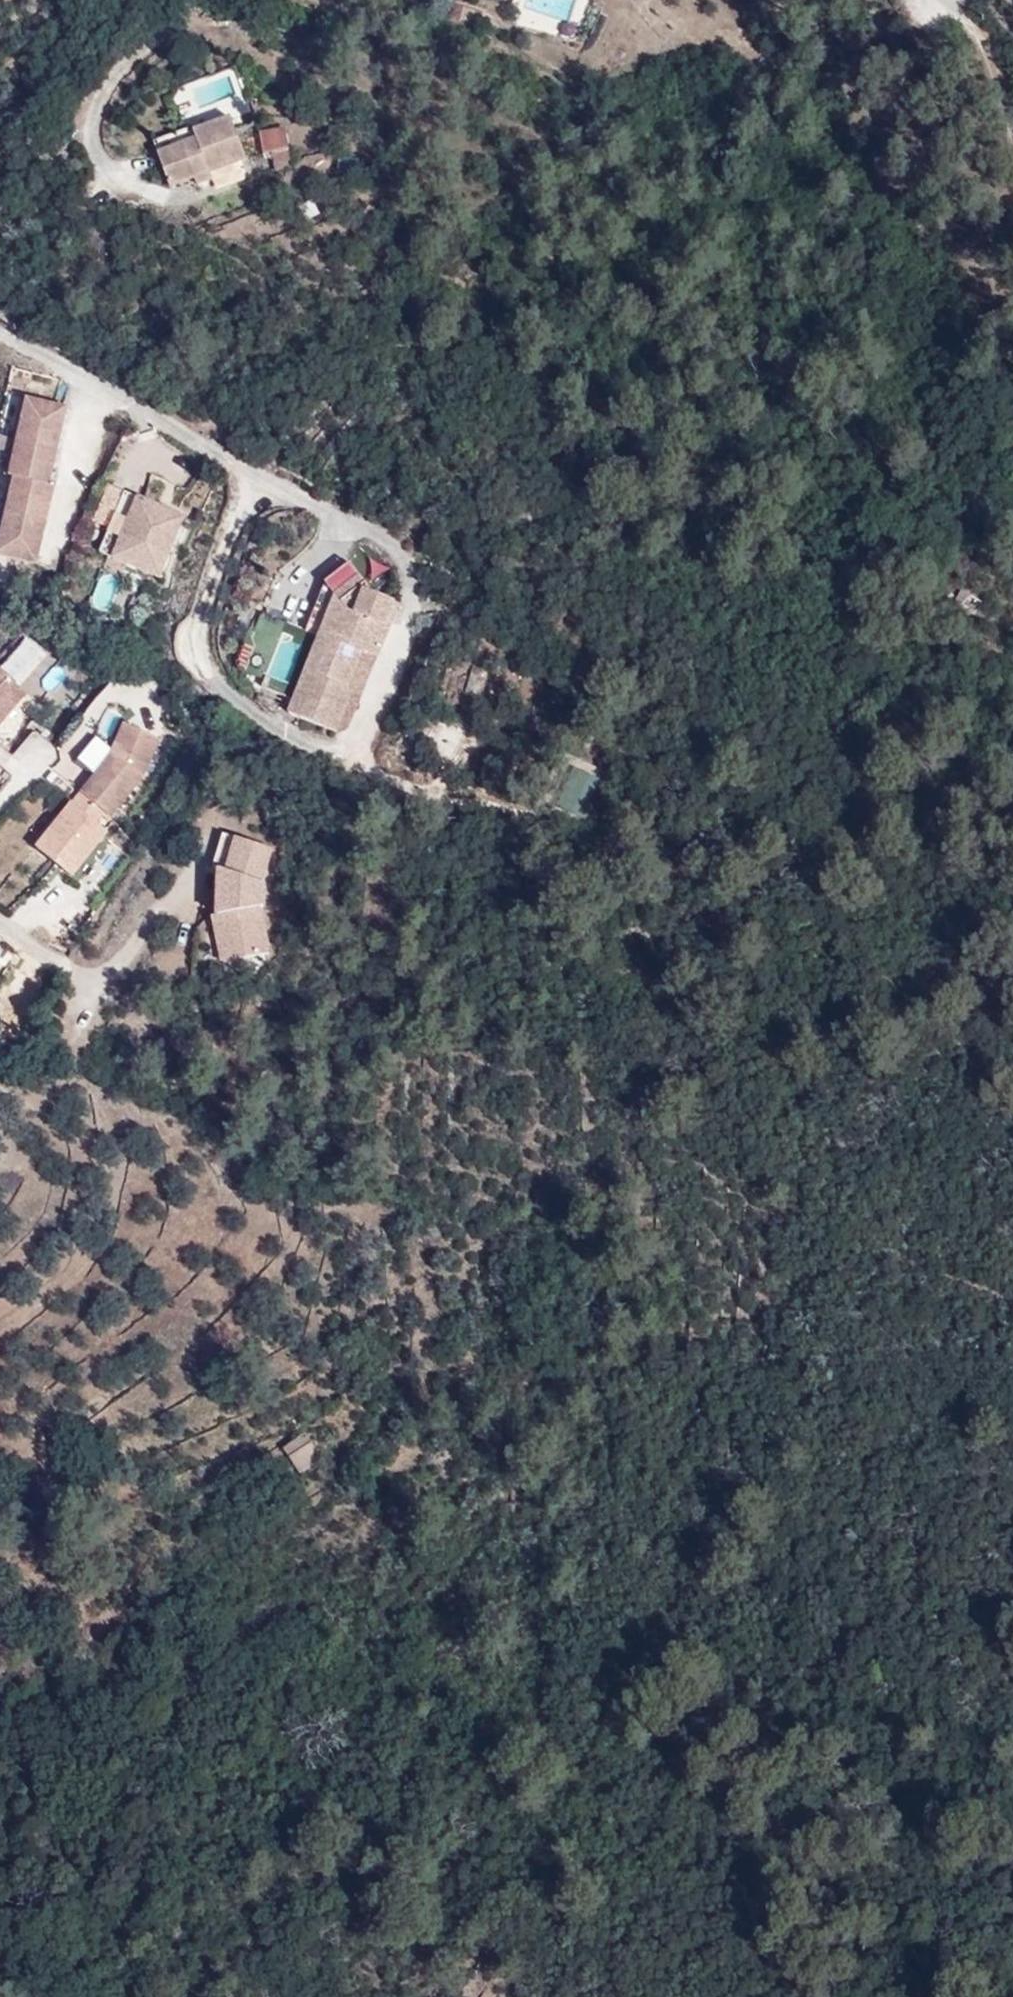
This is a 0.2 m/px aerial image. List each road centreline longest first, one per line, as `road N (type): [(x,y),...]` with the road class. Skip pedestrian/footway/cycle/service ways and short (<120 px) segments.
road 1 (unclassified): [(185,0),(169,32),(117,71),(101,95),(94,144),(99,159),(127,183)]
road 2 (unclassified): [(950,0),(980,30),(1012,130)]

